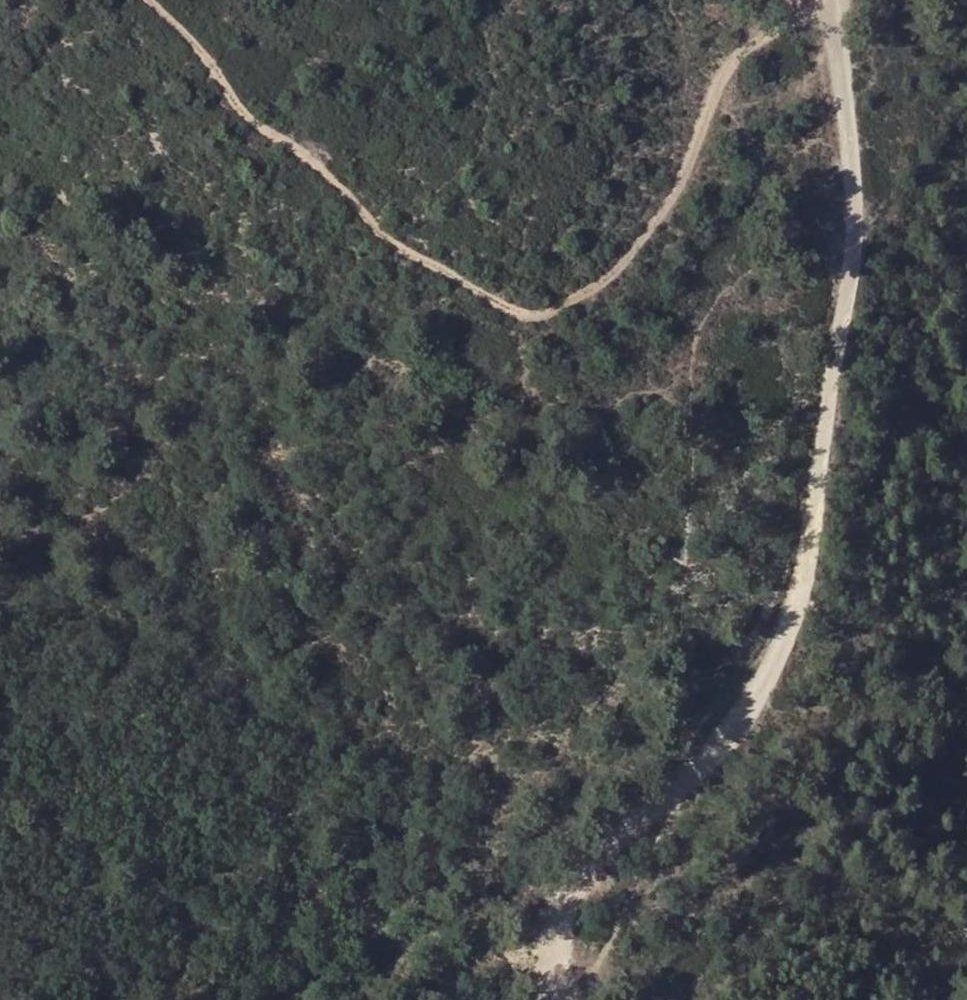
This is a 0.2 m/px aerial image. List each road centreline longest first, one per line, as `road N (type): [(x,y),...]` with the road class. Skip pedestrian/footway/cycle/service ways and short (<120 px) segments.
road 1 (track): [(551,999),(585,866),(717,752),(762,690),(794,625),(835,456),(868,238),(846,0)]
road 2 (track): [(836,0),(746,59),(678,205),(628,268),(546,308),(489,303),(383,242),(296,152),(228,117),(195,47),(141,0)]

